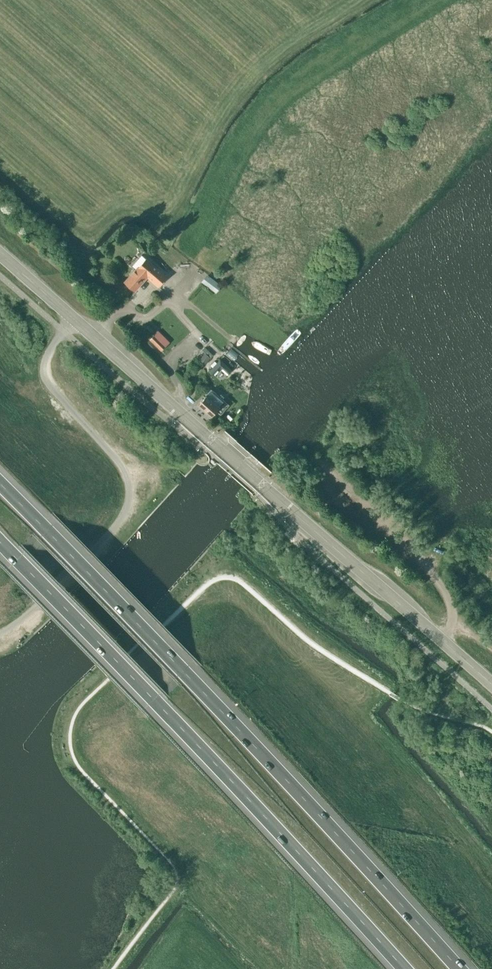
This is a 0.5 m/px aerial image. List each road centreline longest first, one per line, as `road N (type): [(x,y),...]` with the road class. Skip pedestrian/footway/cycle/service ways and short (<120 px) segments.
road 1 (motorway): [(465,968),(0,485)]
road 2 (motorway): [(0,541),(401,968)]
road 3 (tertiary): [(491,685),(74,319)]
road 4 (unclassified): [(0,634),(114,528),(129,498),(121,465),(45,376),(50,349),(74,319)]

